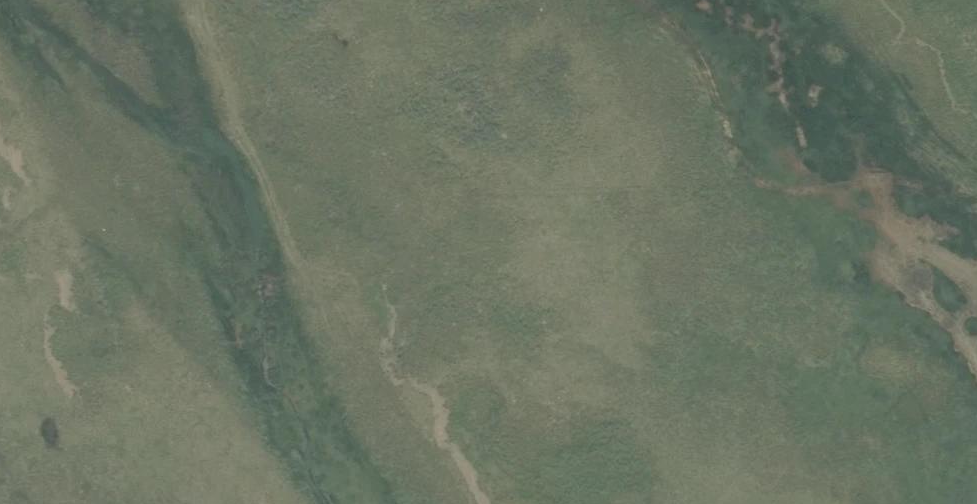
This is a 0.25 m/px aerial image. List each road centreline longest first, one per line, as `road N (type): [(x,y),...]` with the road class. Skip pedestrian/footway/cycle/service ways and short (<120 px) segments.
road 1 (track): [(976,207),(887,178),(797,189),(747,174),(704,61),(639,0)]

